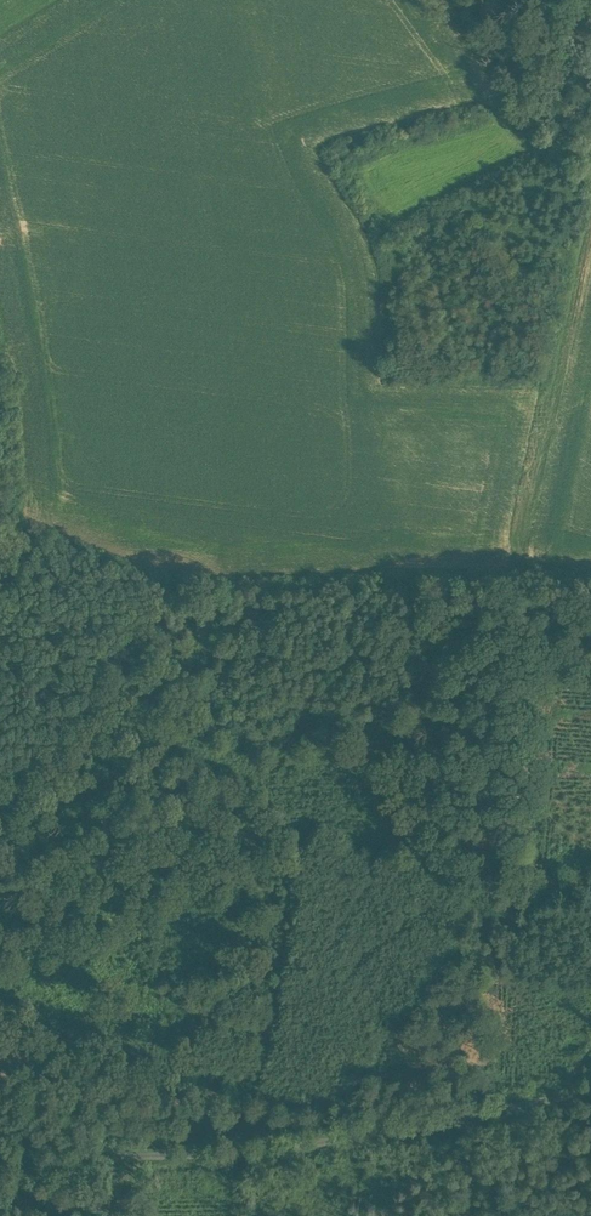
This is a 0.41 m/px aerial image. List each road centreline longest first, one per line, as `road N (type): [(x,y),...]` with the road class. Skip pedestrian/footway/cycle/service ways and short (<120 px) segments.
road 1 (unclassified): [(590,1090),(422,1130),(248,1158),(0,1157)]

